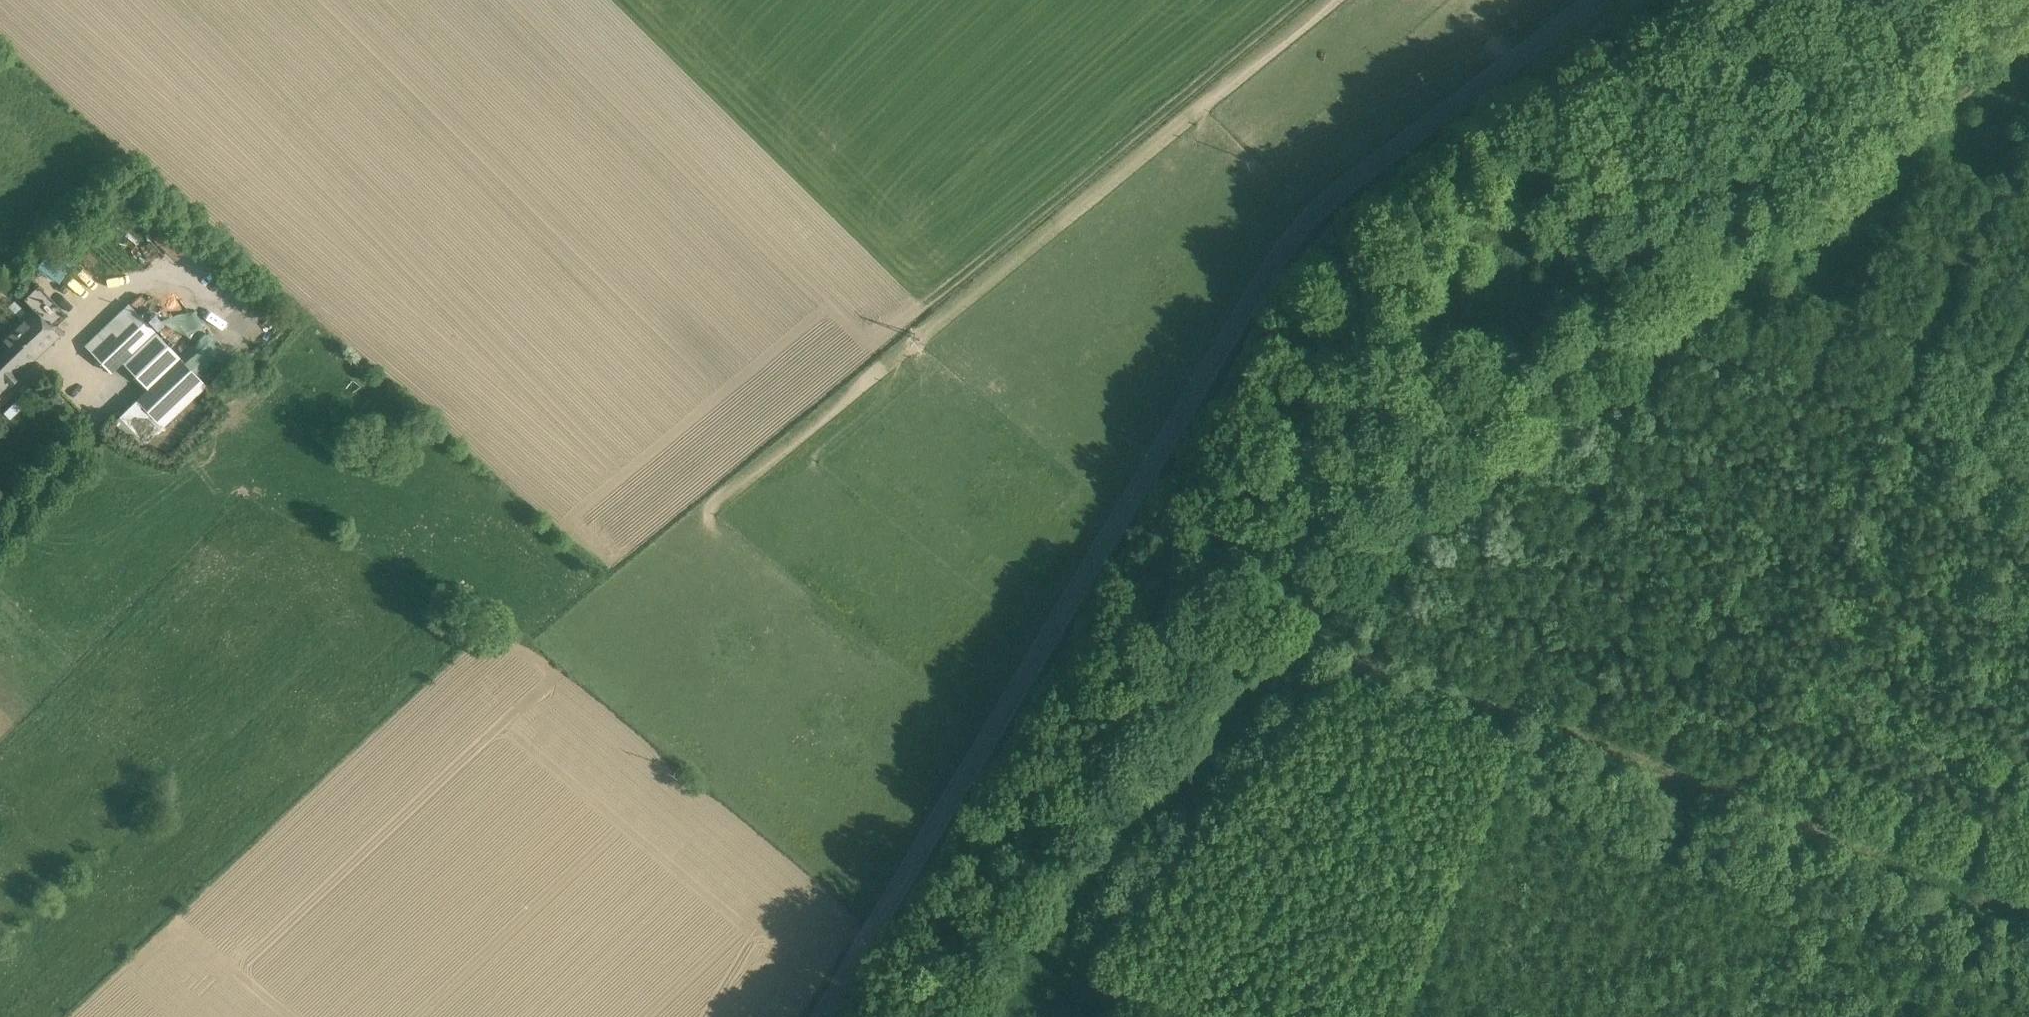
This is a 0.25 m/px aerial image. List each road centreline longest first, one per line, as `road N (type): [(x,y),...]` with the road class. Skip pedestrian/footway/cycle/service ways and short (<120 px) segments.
road 1 (track): [(2025,0),(1994,61),(1850,172),(1669,331),(1287,630),(1178,742),(964,1016)]
road 2 (unclassified): [(1607,0),(1318,216),(818,1016)]

